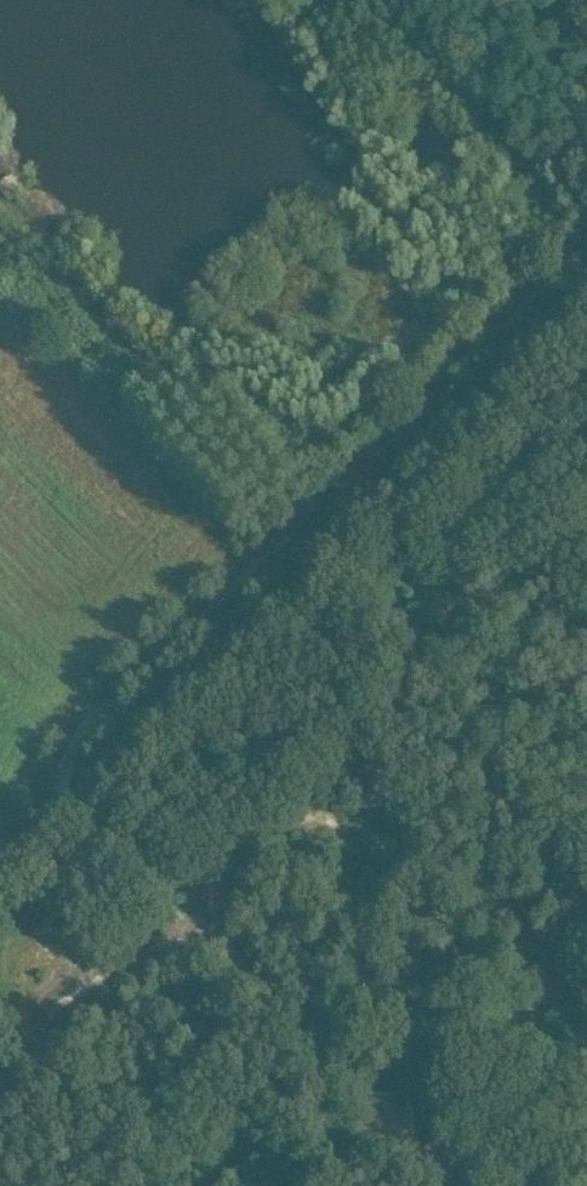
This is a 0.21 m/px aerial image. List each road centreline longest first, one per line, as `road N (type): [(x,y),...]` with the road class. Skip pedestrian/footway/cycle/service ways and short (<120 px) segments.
road 1 (unclassified): [(71,757),(76,734),(586,242)]

